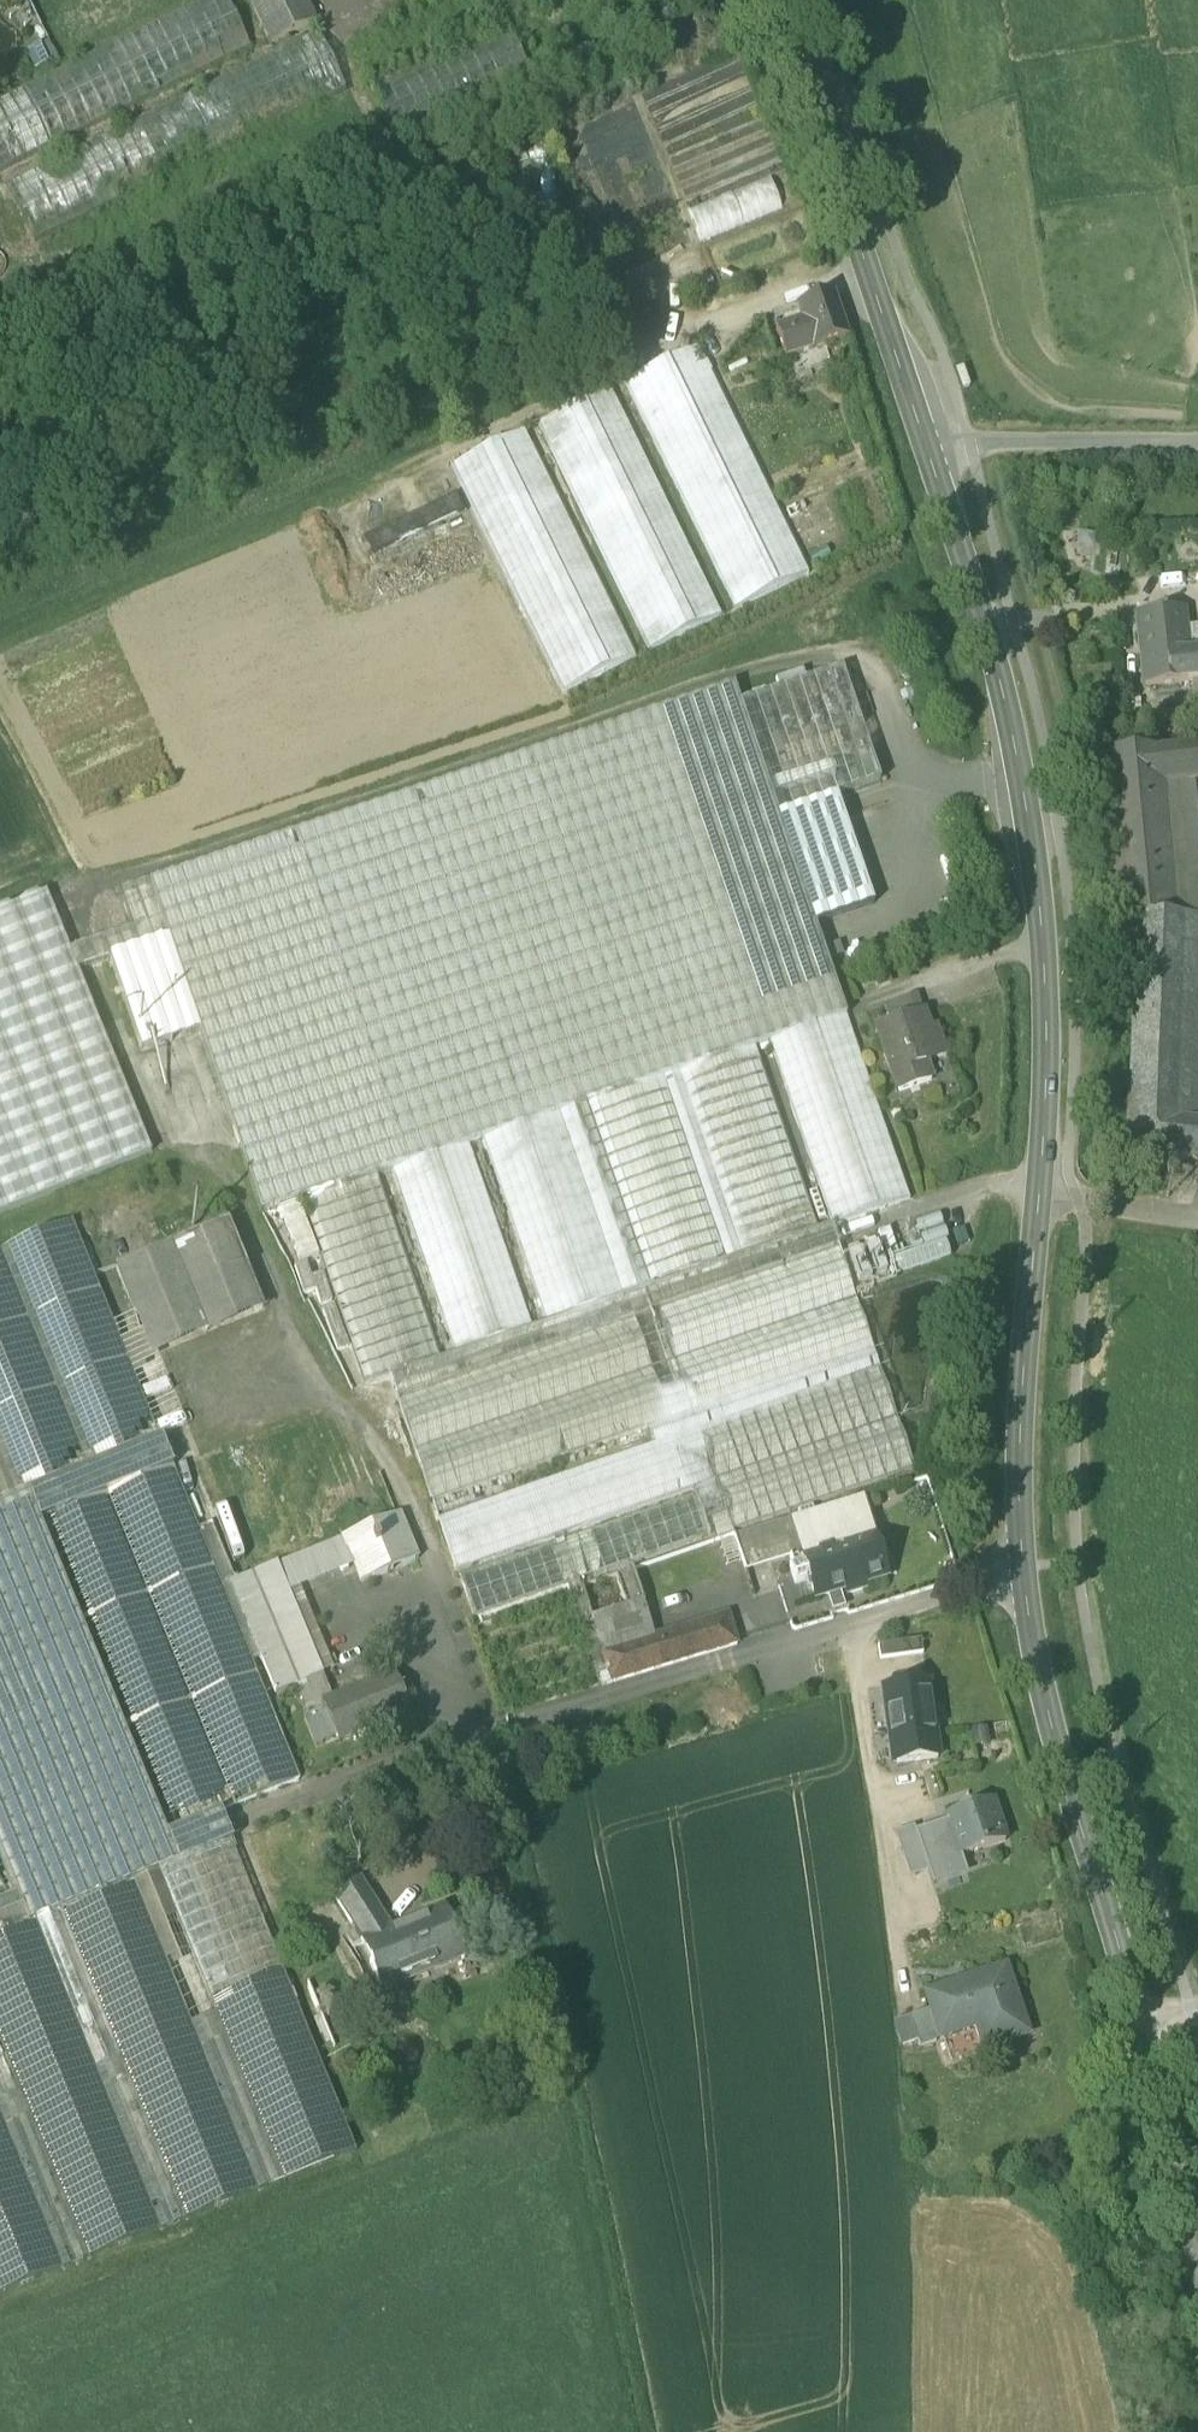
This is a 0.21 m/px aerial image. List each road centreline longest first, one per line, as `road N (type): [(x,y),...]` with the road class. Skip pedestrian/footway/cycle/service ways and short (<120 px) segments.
road 1 (secondary): [(1197,2256),(1037,1659),(1022,1465),(1047,1034),(1036,839),(990,641),(927,451)]
road 2 (secondary): [(927,451),(761,0)]
road 3 (residential): [(927,451),(1197,445)]

